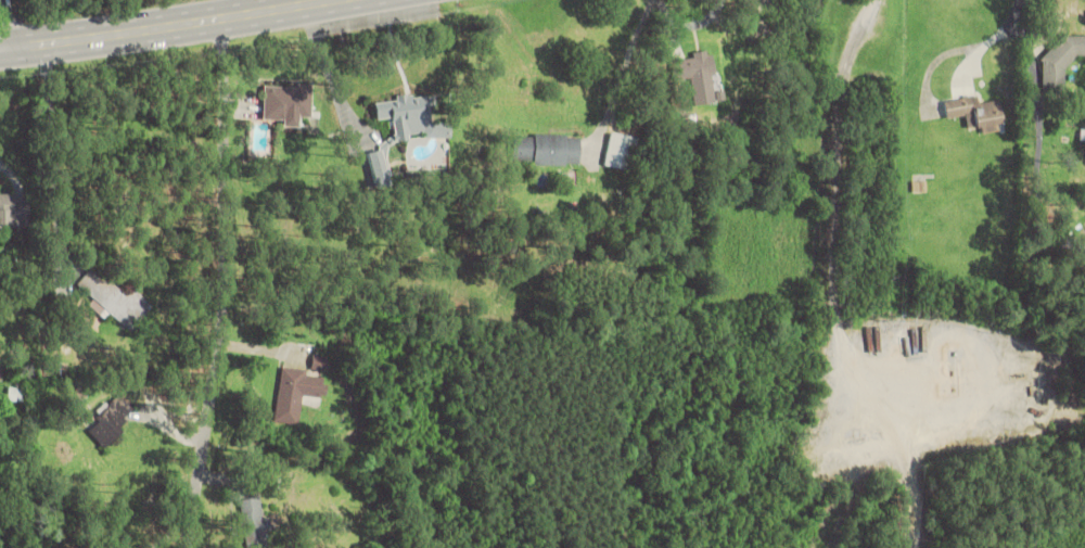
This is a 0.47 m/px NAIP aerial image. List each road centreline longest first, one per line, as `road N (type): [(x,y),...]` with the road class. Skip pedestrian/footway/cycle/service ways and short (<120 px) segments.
road 1 (residential): [(217,17),(208,409),(176,547)]
road 2 (trunk): [(319,0),(0,49)]

